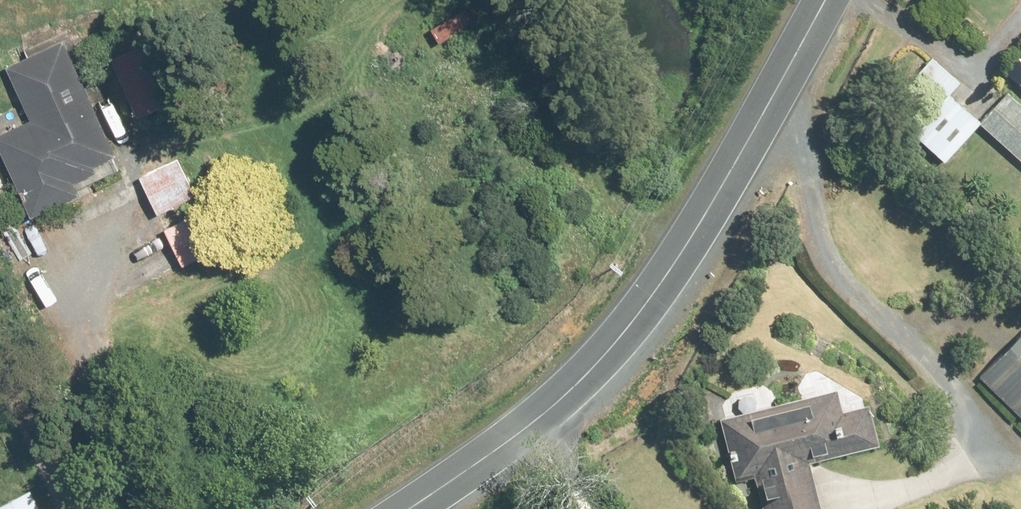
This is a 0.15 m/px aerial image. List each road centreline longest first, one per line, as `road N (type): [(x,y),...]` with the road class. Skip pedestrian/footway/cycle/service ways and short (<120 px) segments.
road 1 (tertiary): [(827,0),(733,172),(629,329),(529,427),(409,508)]

